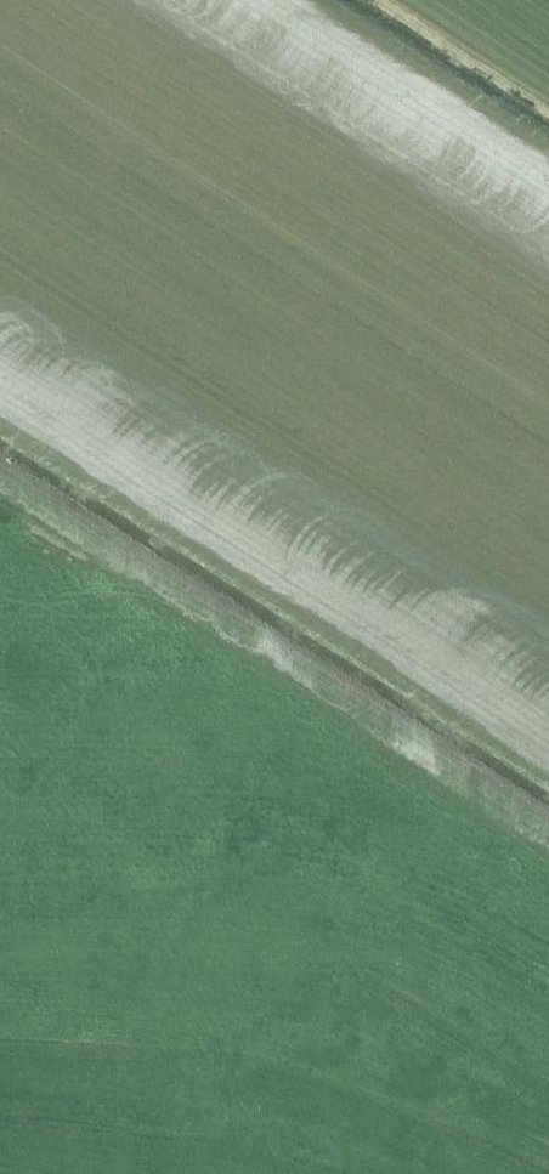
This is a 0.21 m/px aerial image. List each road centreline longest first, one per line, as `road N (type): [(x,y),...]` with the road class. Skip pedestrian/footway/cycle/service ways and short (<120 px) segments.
road 1 (track): [(548,157),(304,0)]

